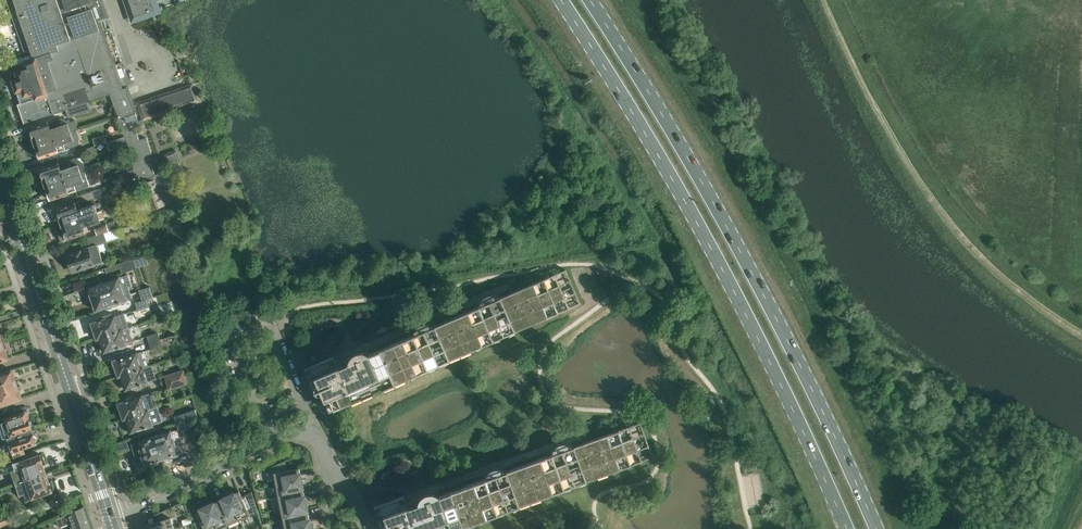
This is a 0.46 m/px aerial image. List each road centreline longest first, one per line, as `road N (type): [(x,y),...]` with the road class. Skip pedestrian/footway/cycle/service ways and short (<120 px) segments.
road 1 (primary): [(877,528),(712,198),(590,0)]
road 2 (primary): [(562,0),(758,335),(846,528)]
road 3 (secondary): [(109,518),(0,180)]
road 4 (residential): [(109,518),(313,423)]

